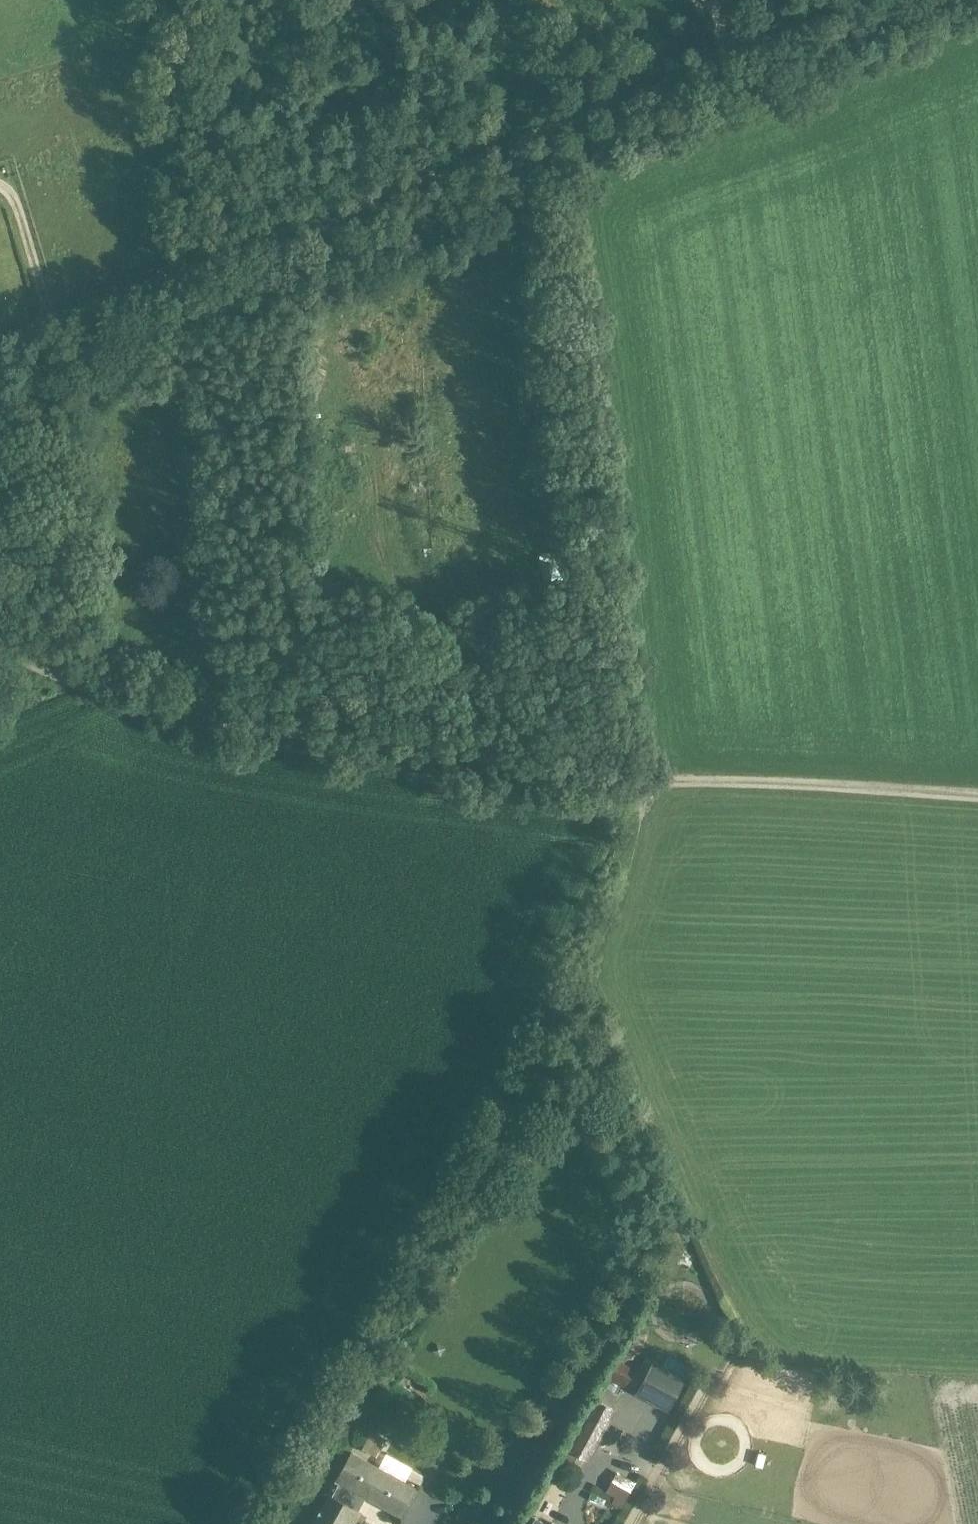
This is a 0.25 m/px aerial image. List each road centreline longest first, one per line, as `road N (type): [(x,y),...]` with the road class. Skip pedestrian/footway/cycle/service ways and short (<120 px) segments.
road 1 (track): [(0,633),(92,690),(154,713),(620,777)]
road 2 (track): [(543,129),(0,338)]
road 3 (track): [(868,0),(543,129)]
road 4 (track): [(645,781),(977,795)]

